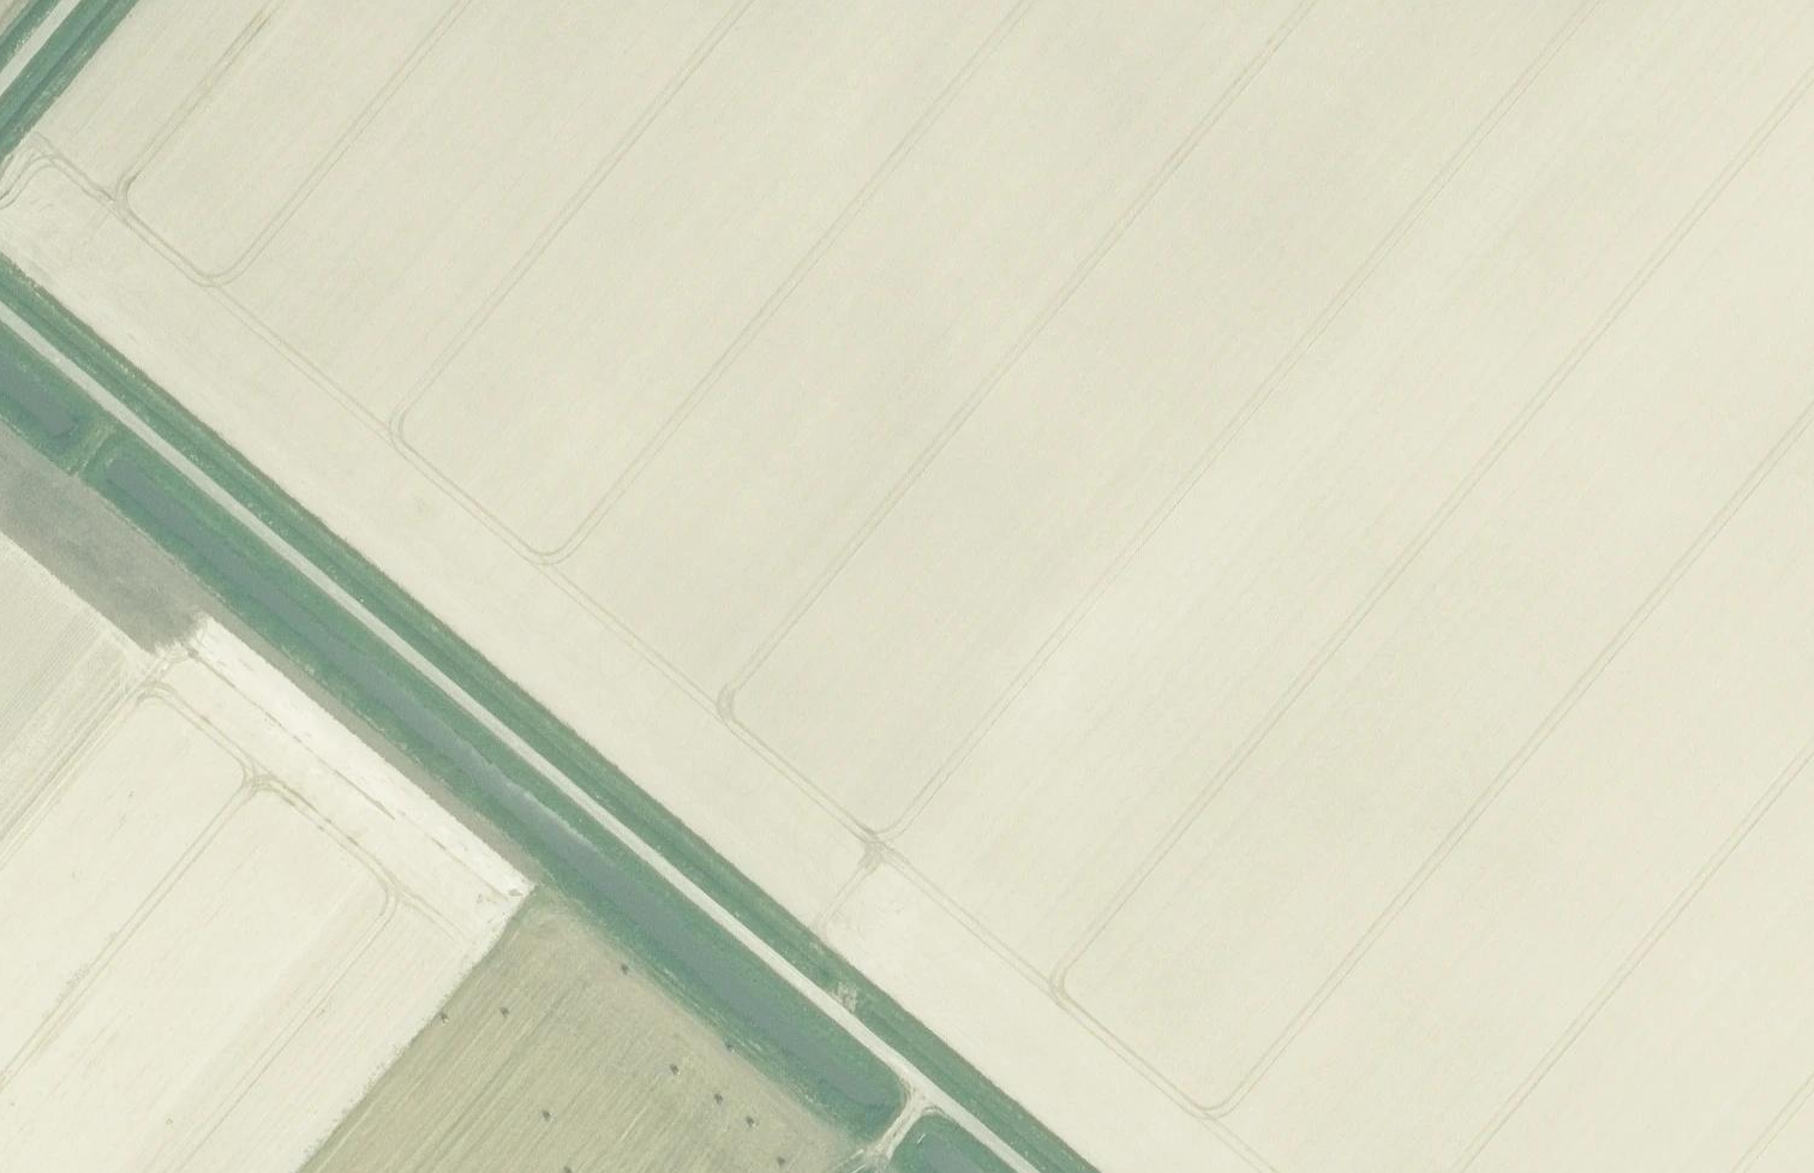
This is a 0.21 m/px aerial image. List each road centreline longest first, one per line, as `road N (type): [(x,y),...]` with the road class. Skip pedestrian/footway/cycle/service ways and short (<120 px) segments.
road 1 (unclassified): [(1031,1172),(0,316)]

